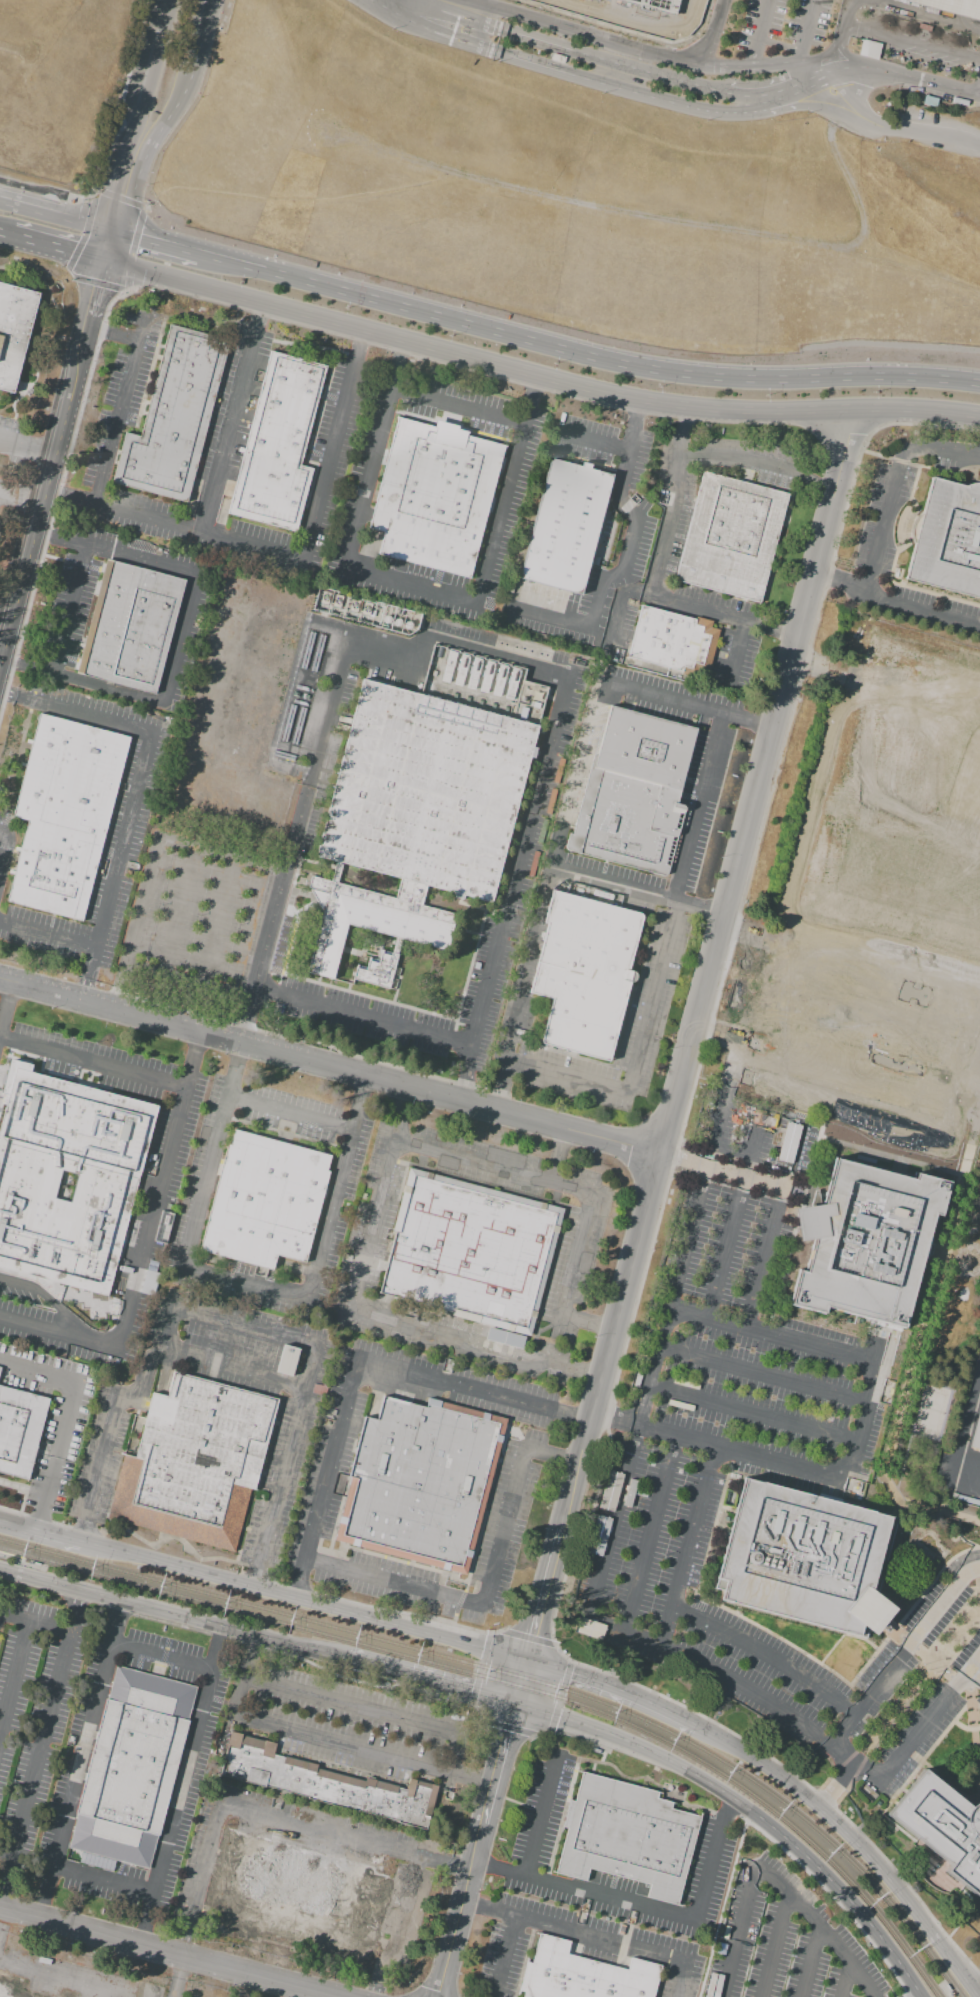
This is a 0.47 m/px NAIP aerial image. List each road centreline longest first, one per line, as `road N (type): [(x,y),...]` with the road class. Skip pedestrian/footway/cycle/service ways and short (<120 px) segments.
road 1 (residential): [(439,1996),(855,412)]
road 2 (primary): [(99,263),(640,403),(979,420)]
road 3 (primary): [(979,381),(650,365),(201,250)]
road 4 (residential): [(0,980),(660,1154)]
road 5 (secondary): [(516,1707),(630,1743),(761,1821),(868,1924),(916,1996)]
road 6 (secondary): [(529,1662),(81,1541)]
road 7 (secondary): [(975,1996),(872,1860),(819,1807),(696,1727)]
road 8 (secondary): [(0,1570),(343,1660)]
road 9 (residential): [(0,1908),(339,1996)]
road 10 (tertiary): [(0,643),(86,314)]
road 11 (secondary): [(343,1660),(516,1707)]
road 12 (secondary): [(696,1727),(529,1662)]

